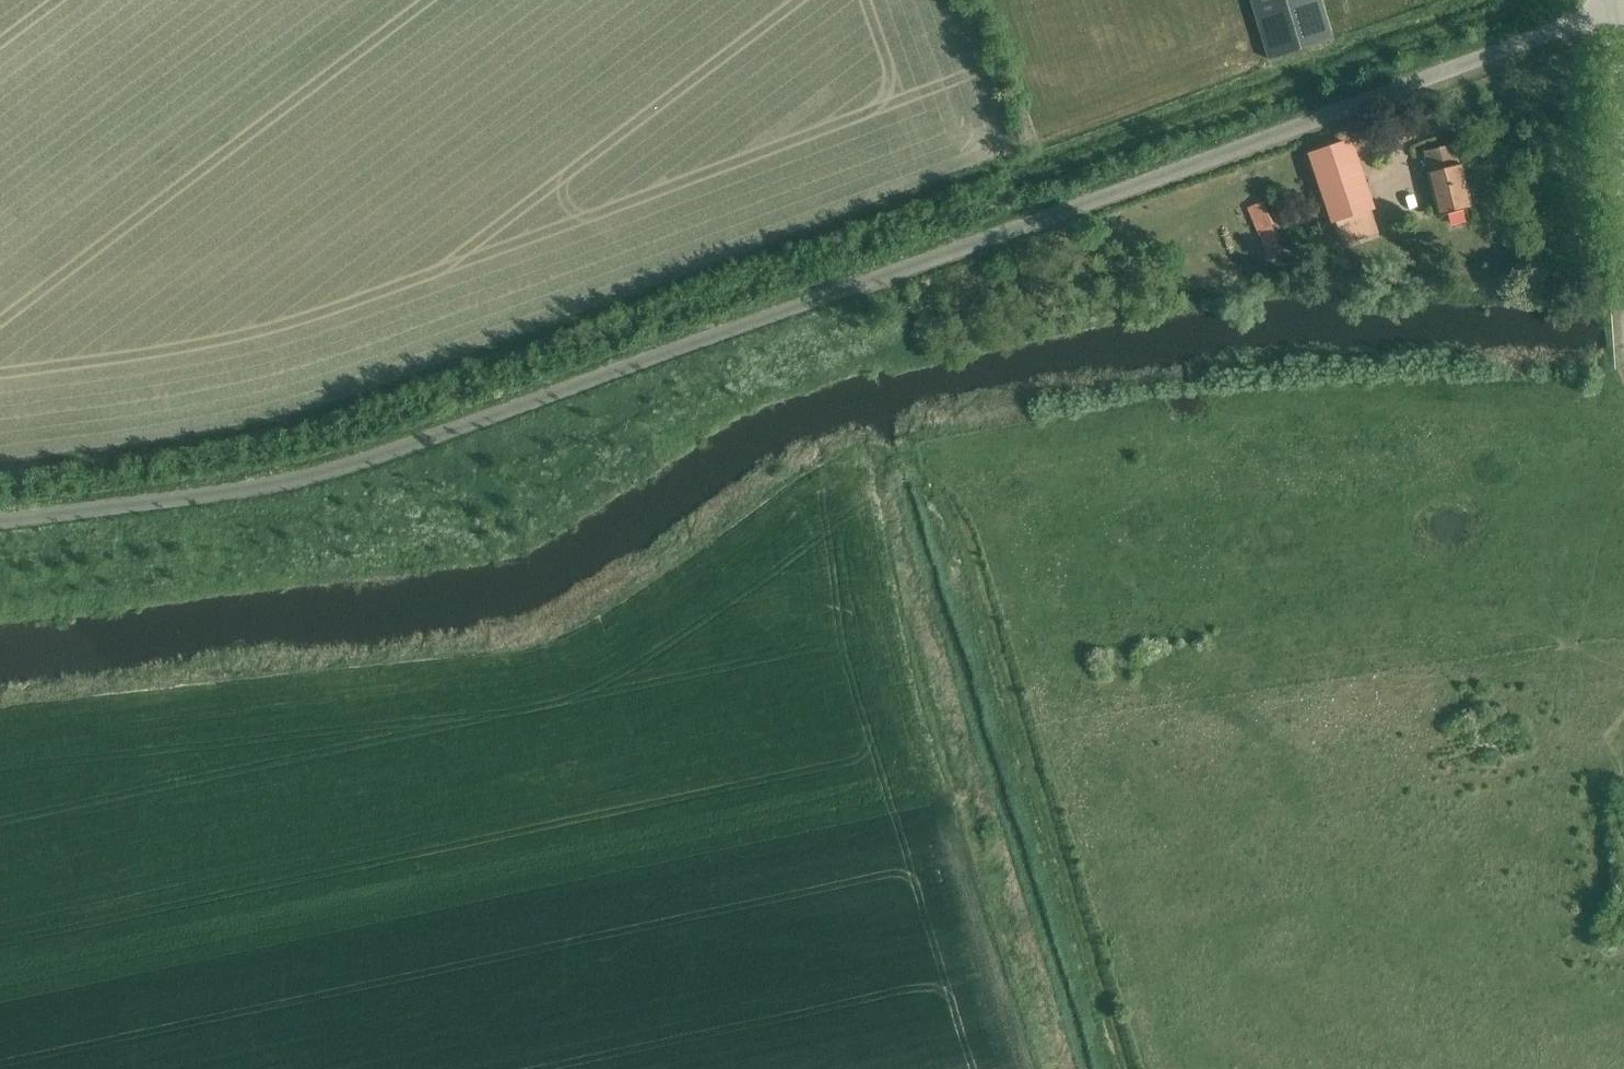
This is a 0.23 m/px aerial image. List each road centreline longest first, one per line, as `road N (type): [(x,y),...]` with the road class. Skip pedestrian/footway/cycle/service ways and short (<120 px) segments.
road 1 (unclassified): [(0,522),(360,461),(1614,9)]
road 2 (tertiary): [(1623,145),(1614,9)]

